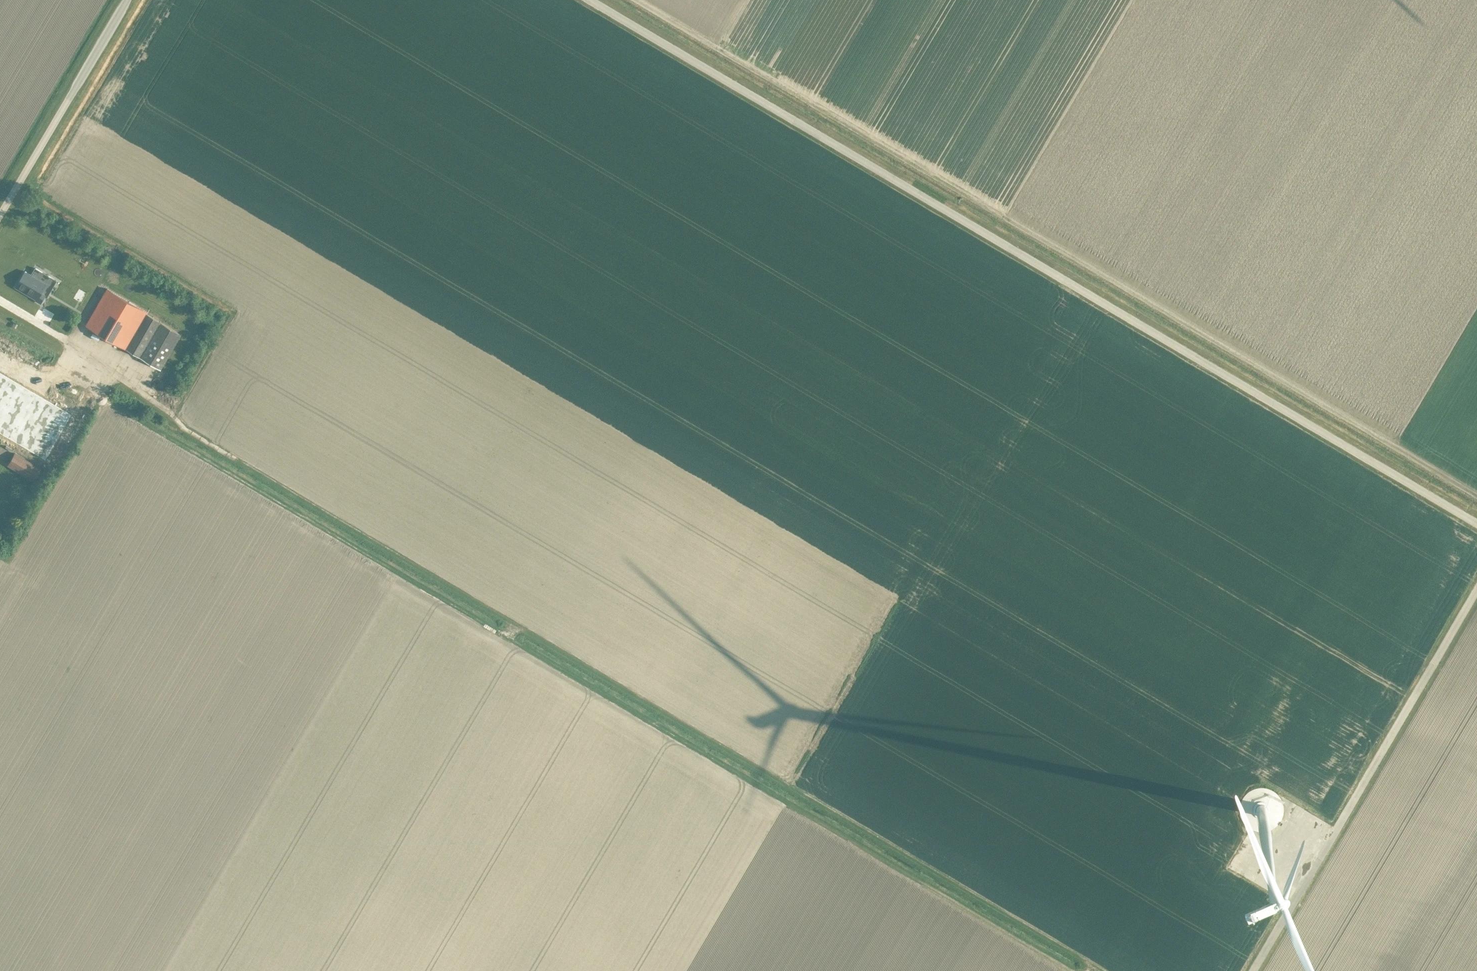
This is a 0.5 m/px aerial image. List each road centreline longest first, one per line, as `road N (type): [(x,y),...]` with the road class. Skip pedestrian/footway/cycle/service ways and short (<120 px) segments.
road 1 (unclassified): [(0,217),(128,0)]

